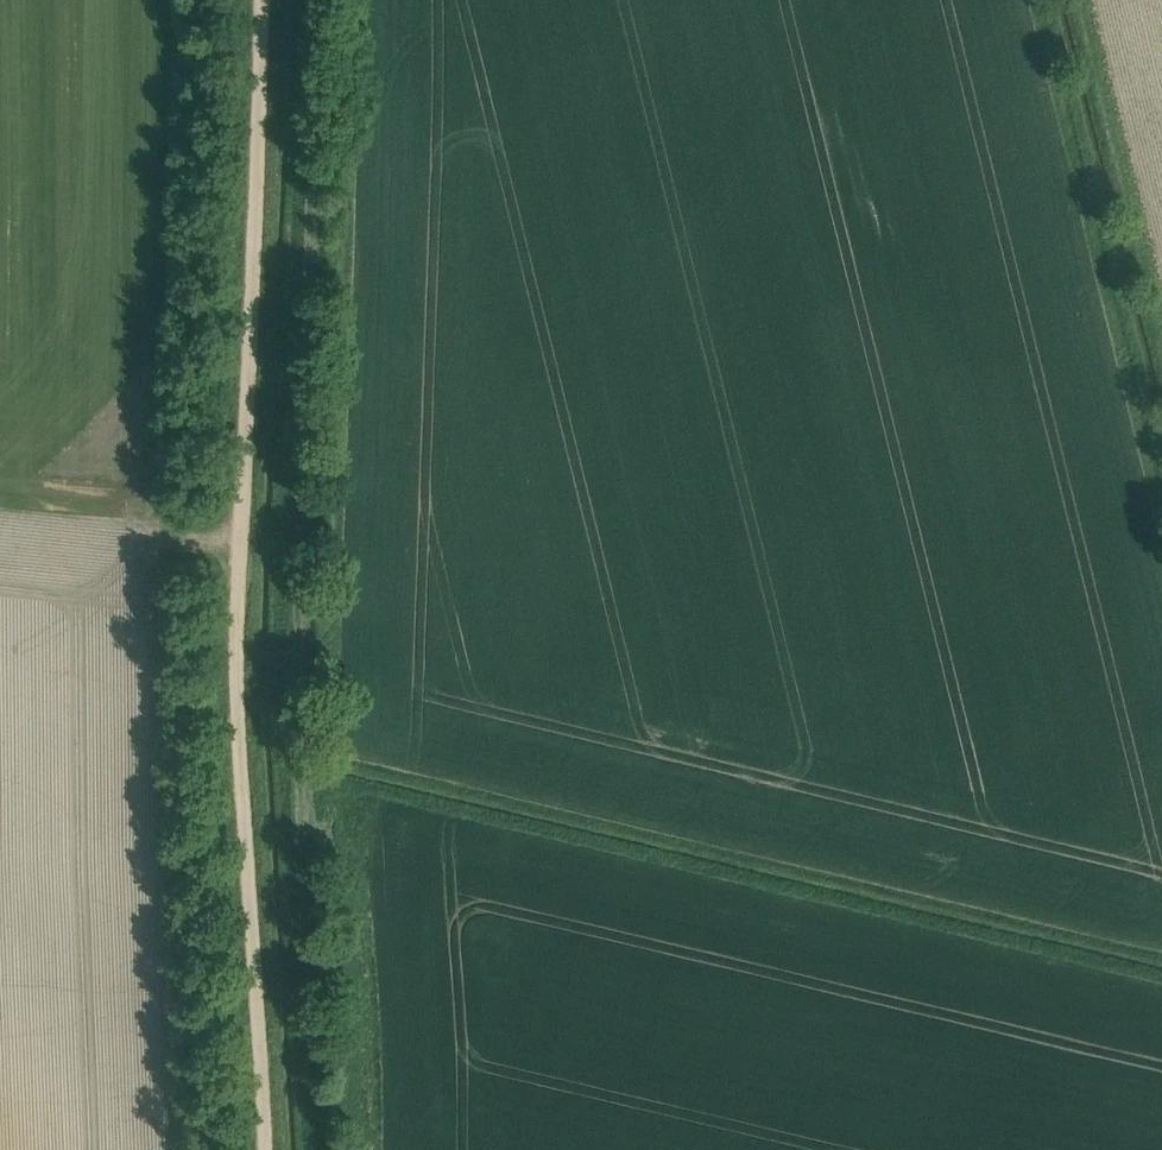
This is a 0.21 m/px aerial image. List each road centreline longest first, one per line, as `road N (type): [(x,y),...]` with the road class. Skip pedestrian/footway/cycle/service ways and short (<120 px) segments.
road 1 (track): [(269,0),(248,544),(252,830),(272,1149)]

